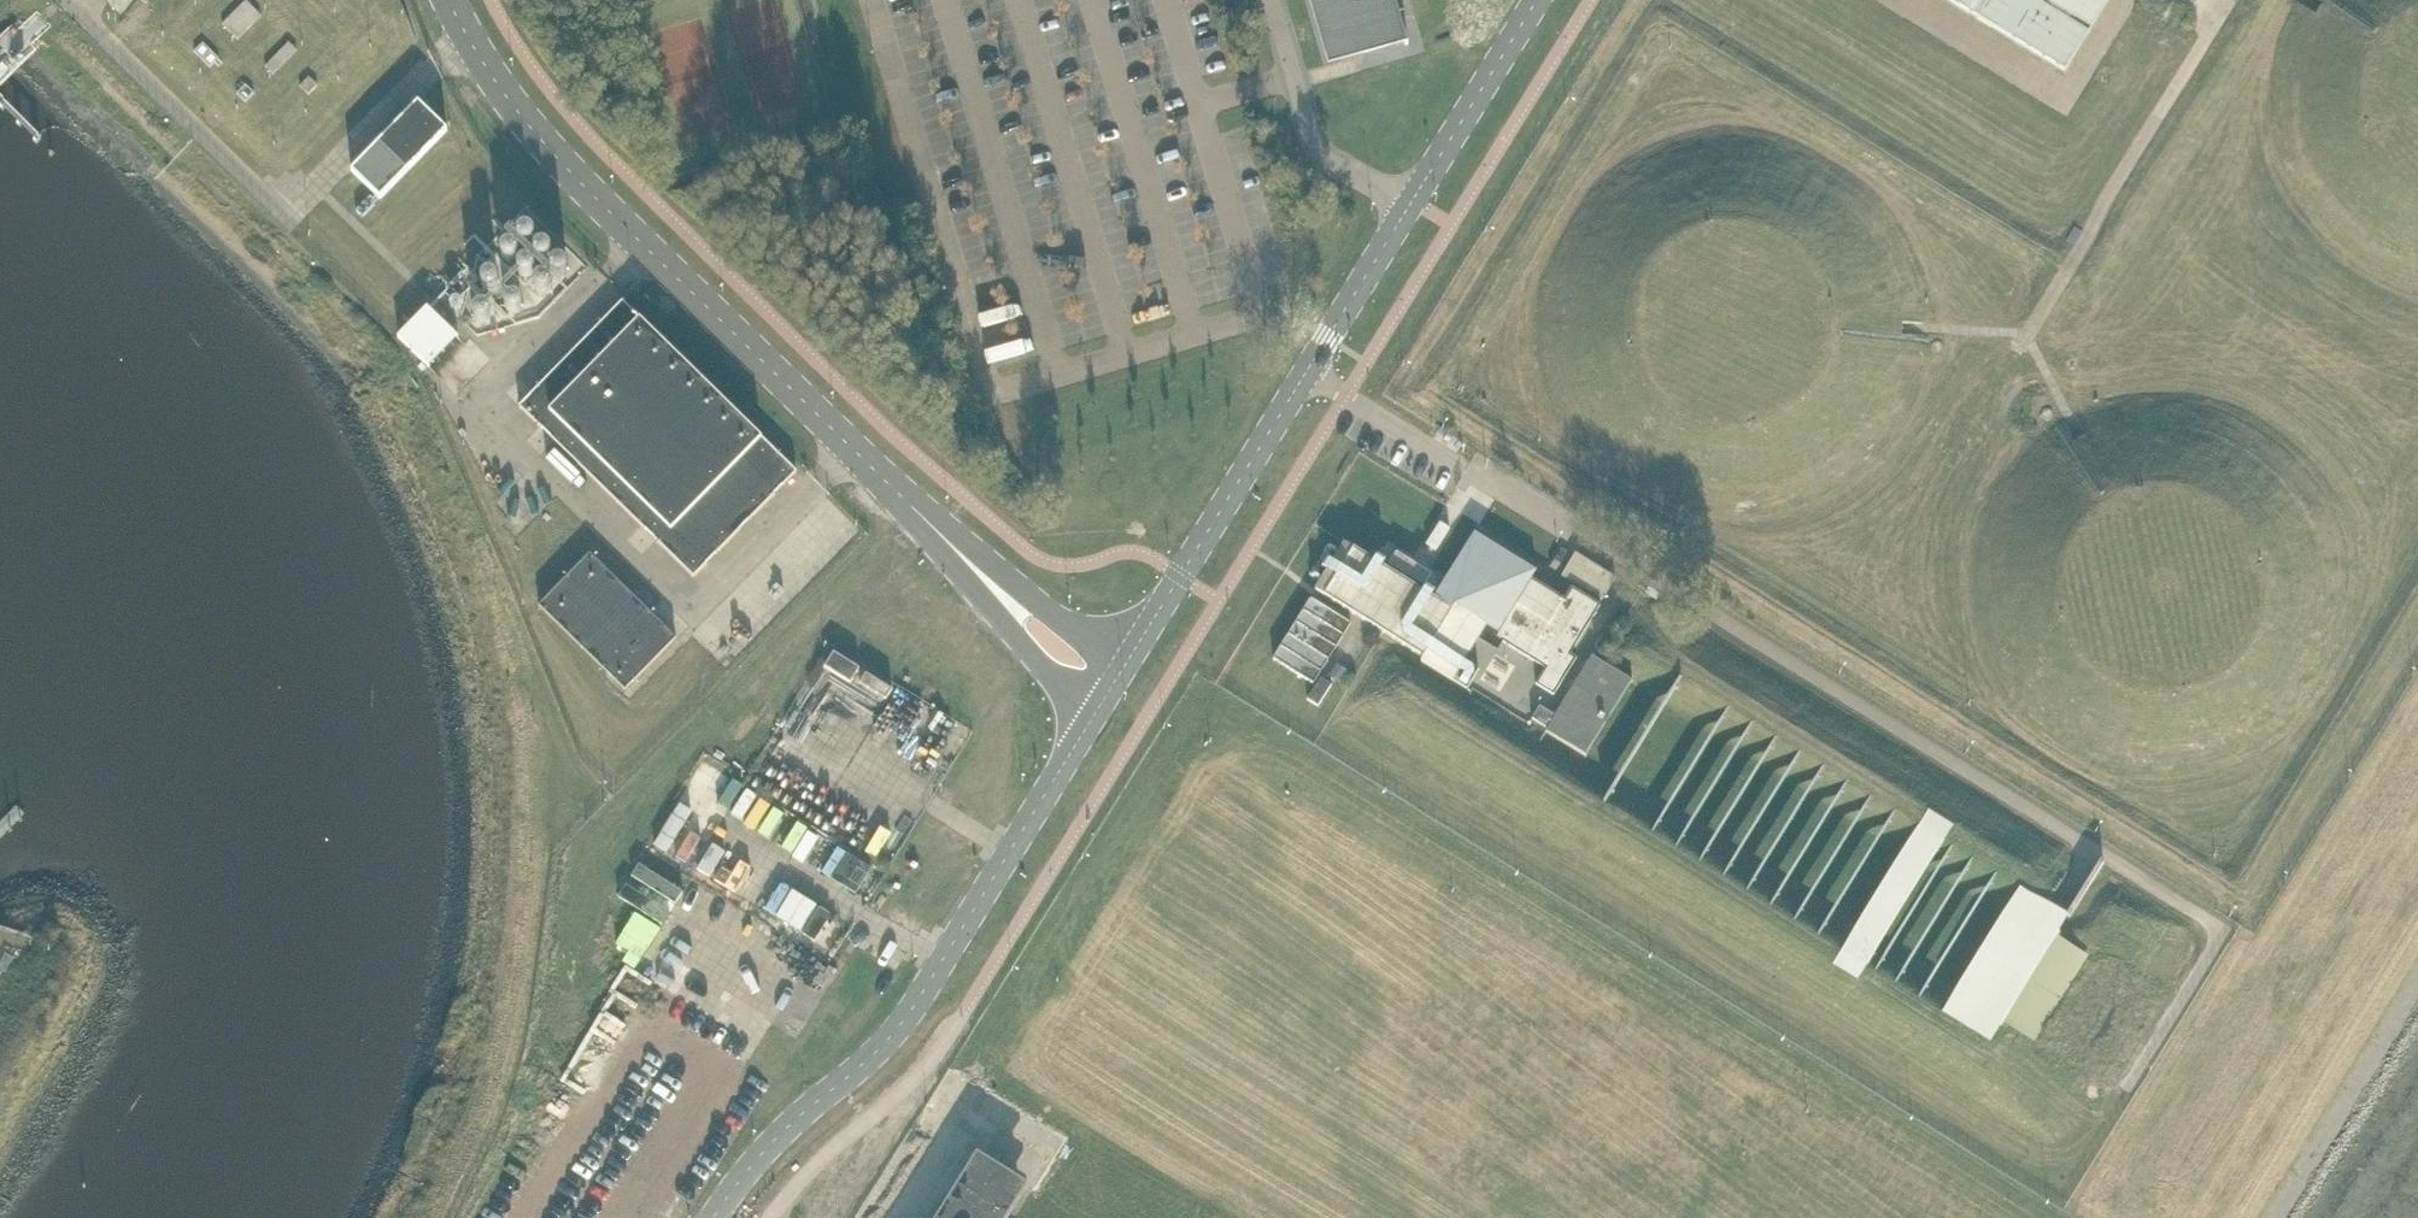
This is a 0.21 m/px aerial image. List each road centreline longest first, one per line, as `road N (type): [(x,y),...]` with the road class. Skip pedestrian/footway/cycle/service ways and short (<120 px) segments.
road 1 (unclassified): [(947,540),(563,162),(502,89),(451,0)]
road 2 (unclassified): [(716,1217),(776,1140),(906,1020),(1102,705)]
road 3 (unclassified): [(1130,660),(1411,206)]
road 4 (track): [(2217,1217),(2417,890)]
road 5 (unclassified): [(1411,206),(1320,149),(1272,0)]
road 6 (unclassified): [(1411,206),(1538,0)]
road 7 (unclassified): [(947,540),(960,572),(1032,655),(1102,705)]
road 8 (unclassified): [(1130,660),(1041,604),(982,554),(947,540)]

